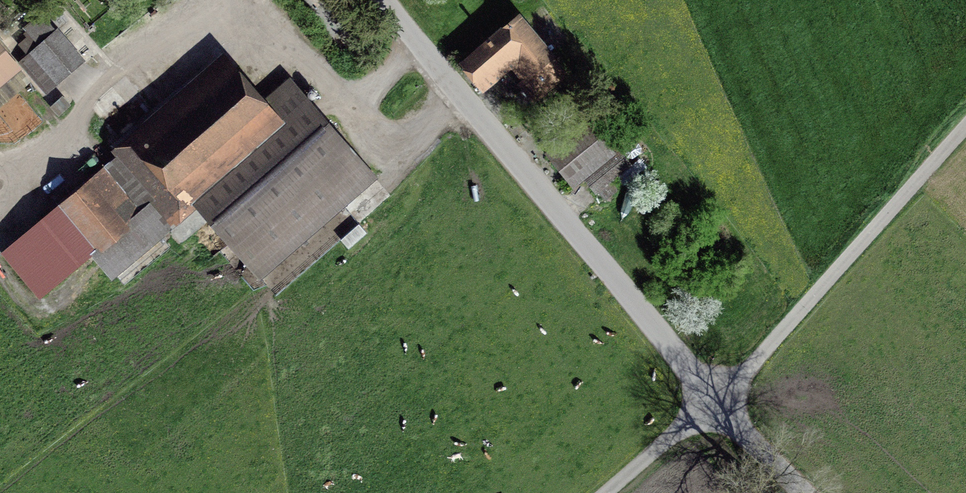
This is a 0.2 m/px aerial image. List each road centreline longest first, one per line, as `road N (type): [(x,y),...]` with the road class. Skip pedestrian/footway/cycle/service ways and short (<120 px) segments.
road 1 (unclassified): [(806,492),(719,406),(384,0)]
road 2 (track): [(965,131),(719,406)]
road 3 (track): [(0,202),(231,0)]
road 4 (track): [(616,492),(719,406)]

